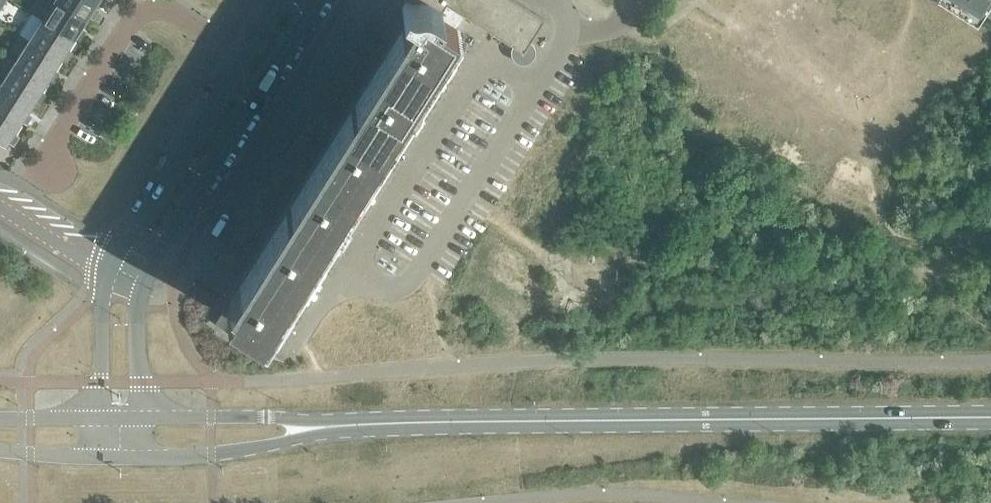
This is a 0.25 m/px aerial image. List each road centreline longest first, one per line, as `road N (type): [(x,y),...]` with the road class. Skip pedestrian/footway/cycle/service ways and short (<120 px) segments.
road 1 (secondary): [(990,416),(324,425)]
road 2 (secondary): [(141,285),(317,0)]
road 3 (secondary): [(242,58),(108,275)]
road 4 (residential): [(65,120),(142,13),(175,13),(242,58)]
road 5 (secondary): [(143,457),(258,446),(324,425)]
road 6 (secondary): [(324,425),(266,416),(143,416)]
road 7 (secondary): [(108,275),(101,415)]
road 8 (residential): [(65,120),(35,167),(44,184),(58,184),(67,173),(61,137)]
road 9 (secondary): [(143,416),(141,285)]
road 10 (tertiary): [(108,275),(0,207)]

